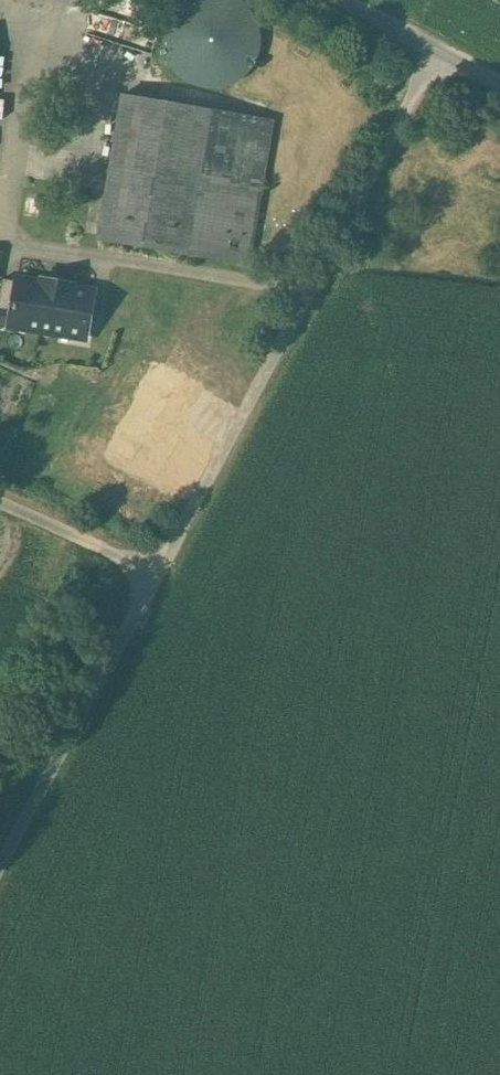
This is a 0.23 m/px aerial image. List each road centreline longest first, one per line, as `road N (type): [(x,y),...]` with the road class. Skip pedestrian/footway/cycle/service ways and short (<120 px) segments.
road 1 (unclassified): [(164,570),(445,58)]
road 2 (unclassified): [(0,869),(164,570)]
road 3 (unclassified): [(0,501),(164,570)]
road 4 (unclassified): [(445,58),(339,0)]

